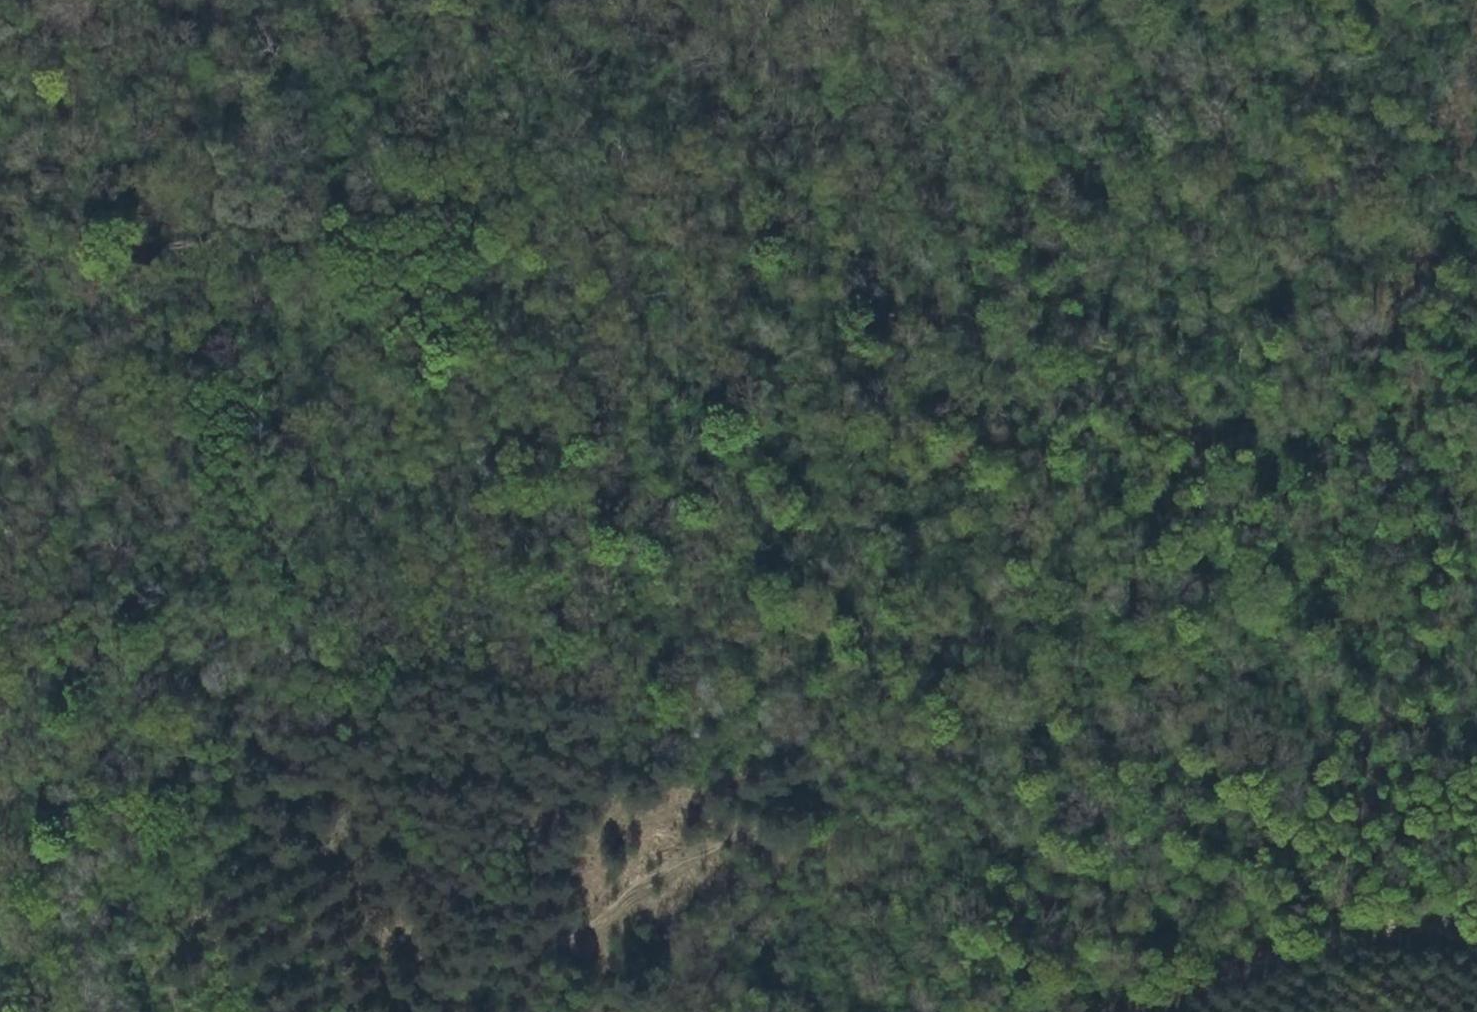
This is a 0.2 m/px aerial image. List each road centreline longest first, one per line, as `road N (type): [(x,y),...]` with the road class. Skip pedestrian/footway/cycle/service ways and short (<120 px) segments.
road 1 (track): [(488,1011),(560,941),(672,870),(816,803)]
road 2 (track): [(1109,1011),(1197,975),(1384,937),(1476,939)]

